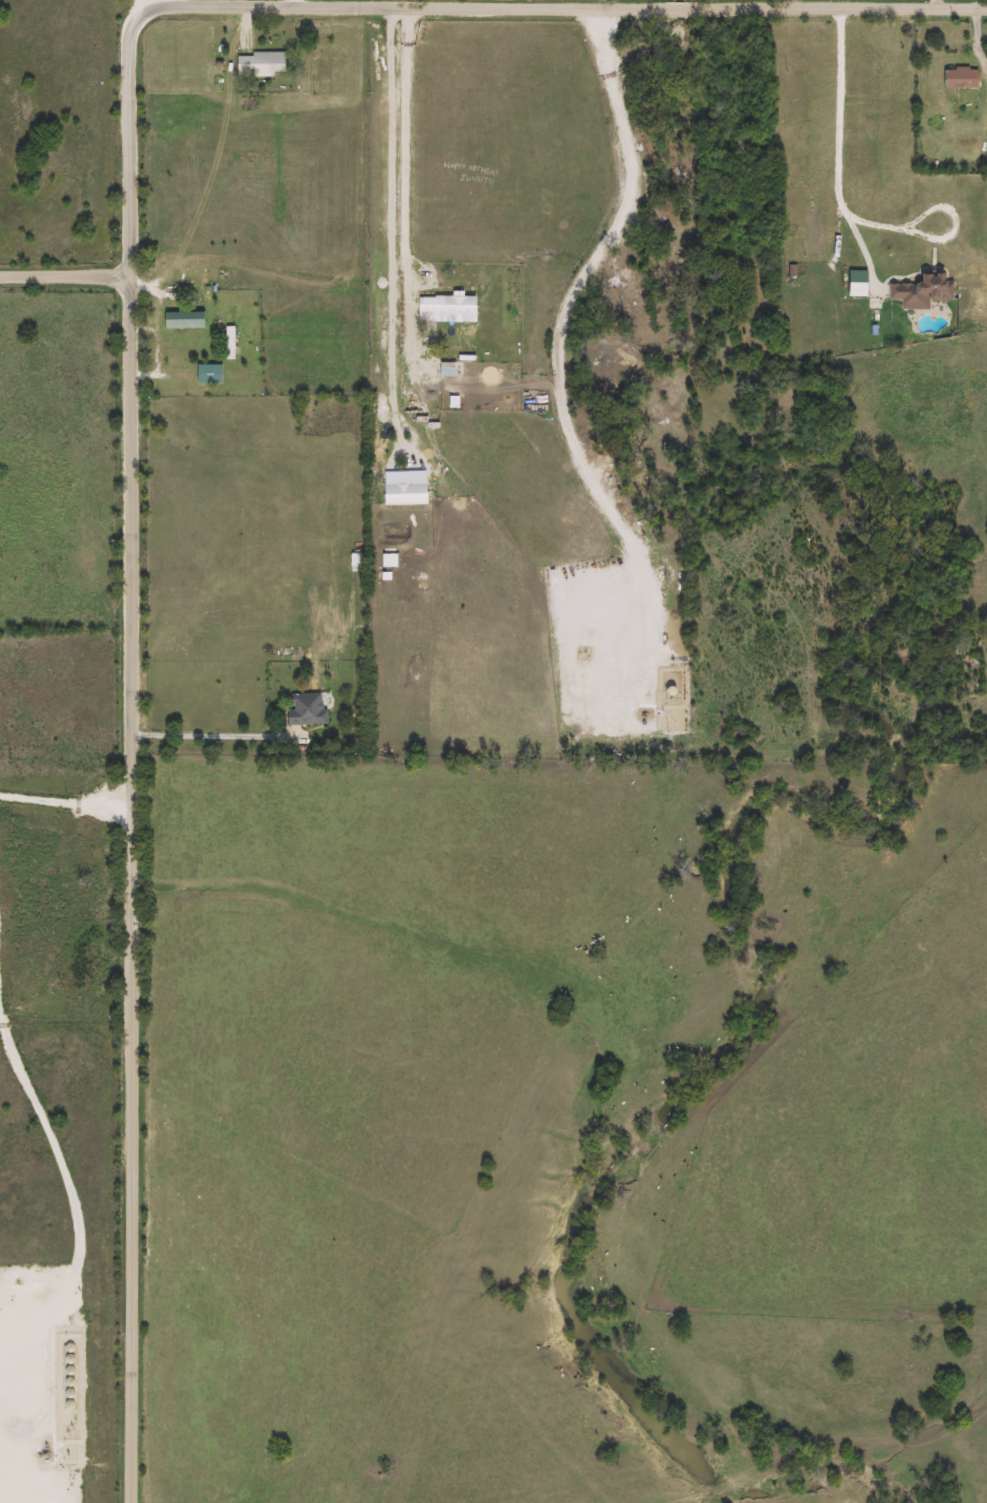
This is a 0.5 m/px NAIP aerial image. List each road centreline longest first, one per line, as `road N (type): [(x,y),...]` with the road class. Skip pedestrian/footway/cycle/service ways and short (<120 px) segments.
road 1 (residential): [(135,1502),(138,320),(132,293),(110,280),(0,280)]
road 2 (residential): [(138,320),(138,43),(149,16),(174,2),(986,4)]

